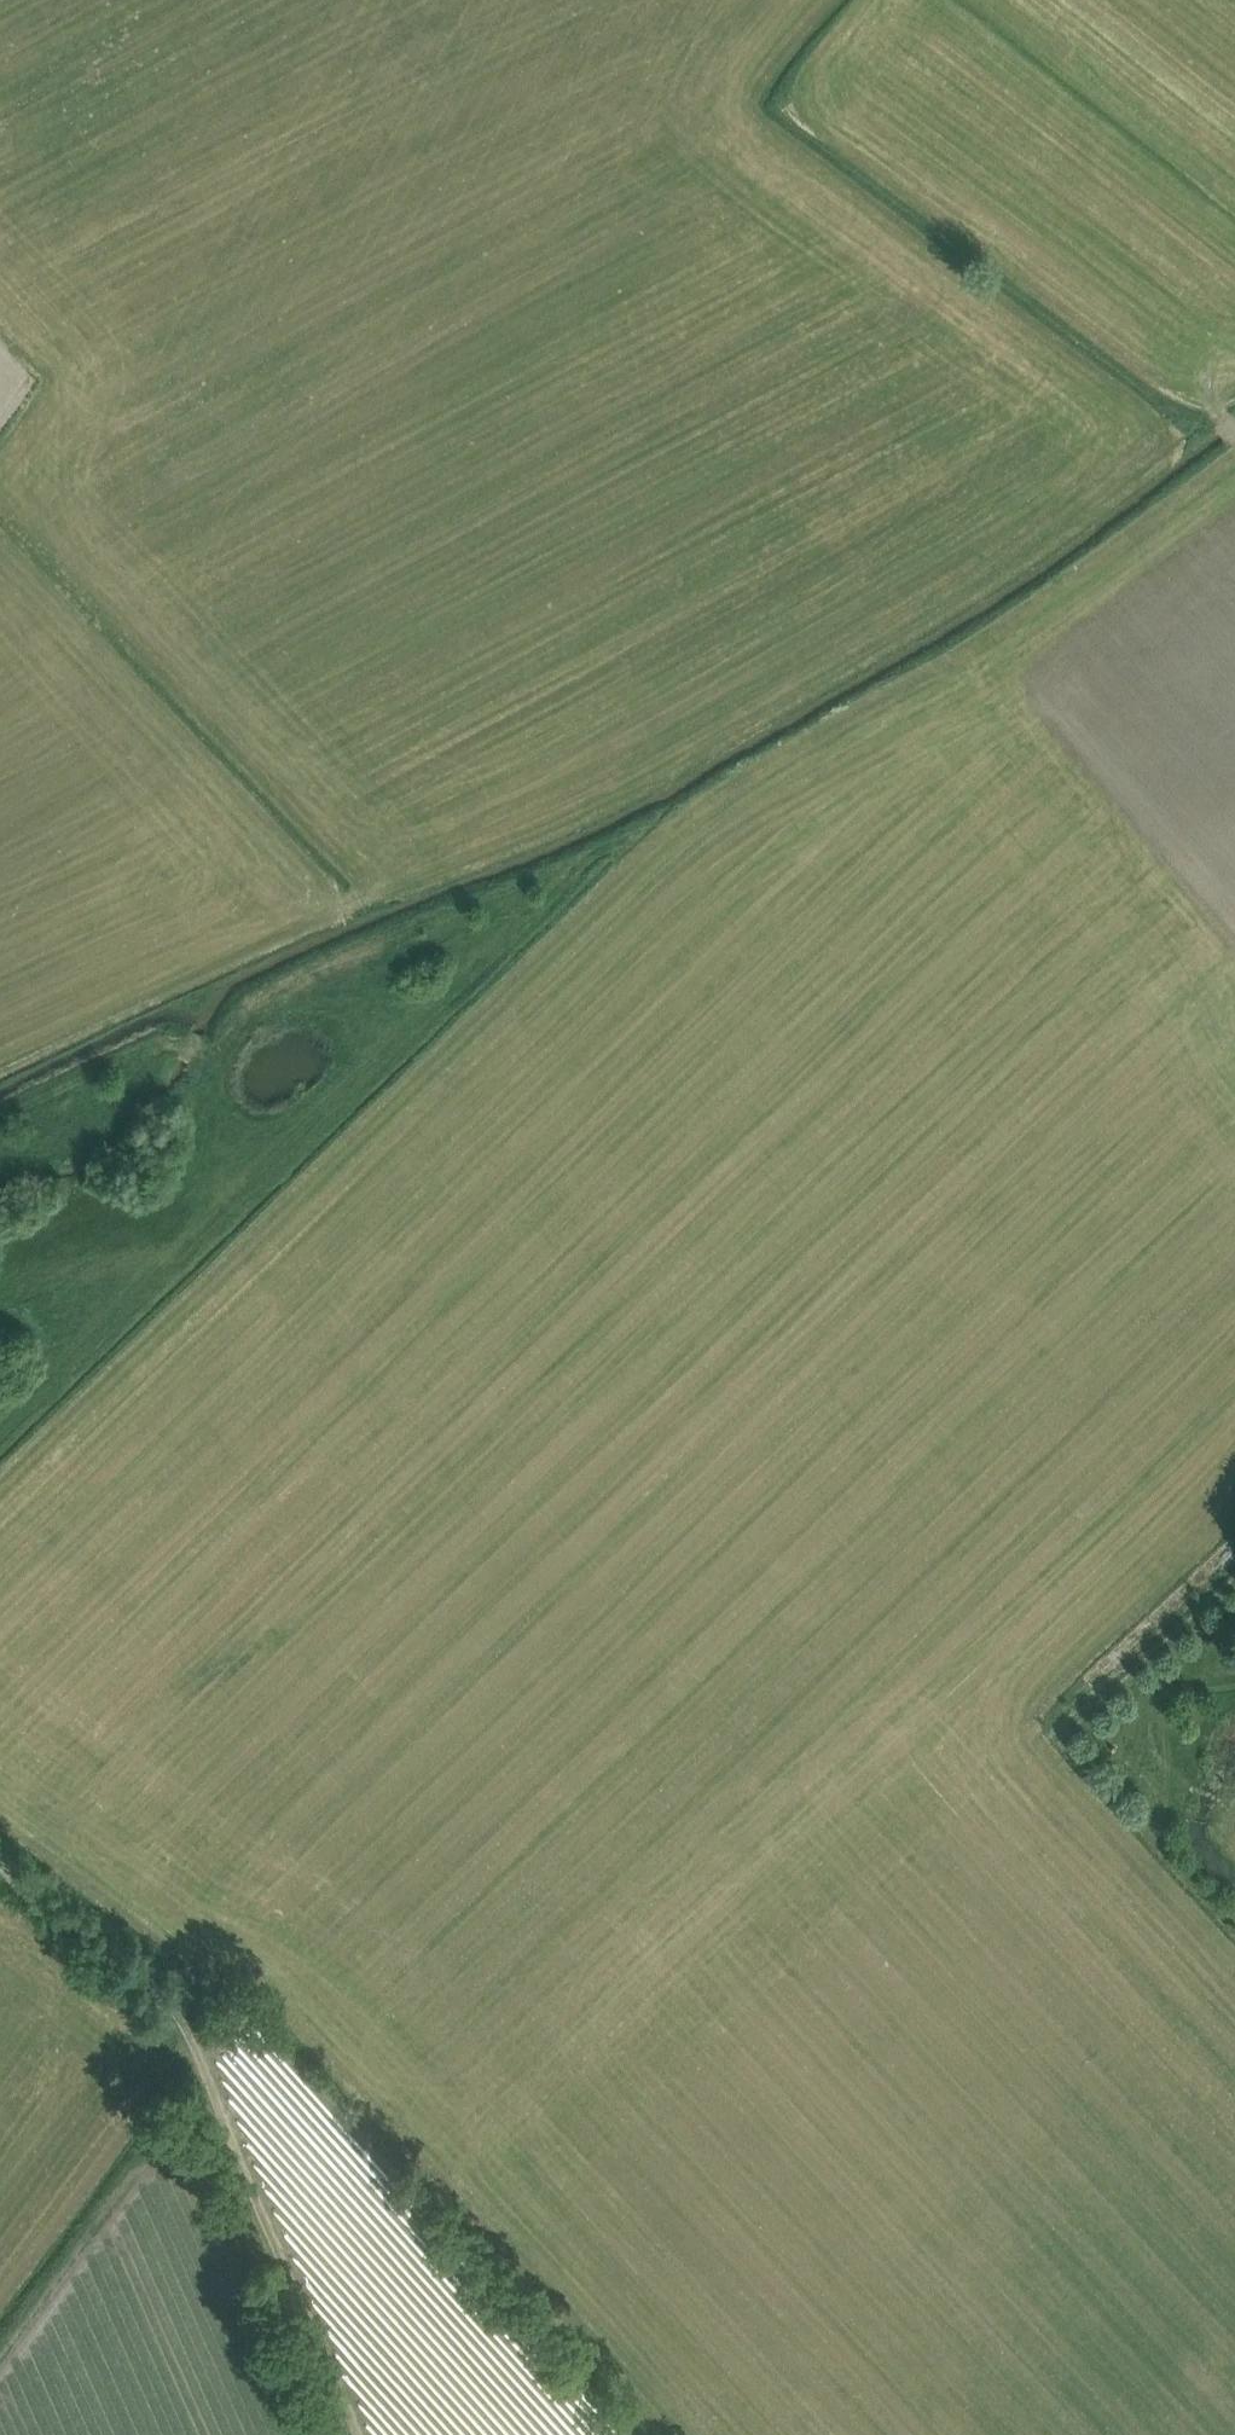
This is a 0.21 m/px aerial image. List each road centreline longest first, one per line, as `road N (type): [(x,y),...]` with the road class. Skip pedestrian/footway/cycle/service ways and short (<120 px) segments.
road 1 (track): [(351,2434),(165,2000),(0,1871)]

